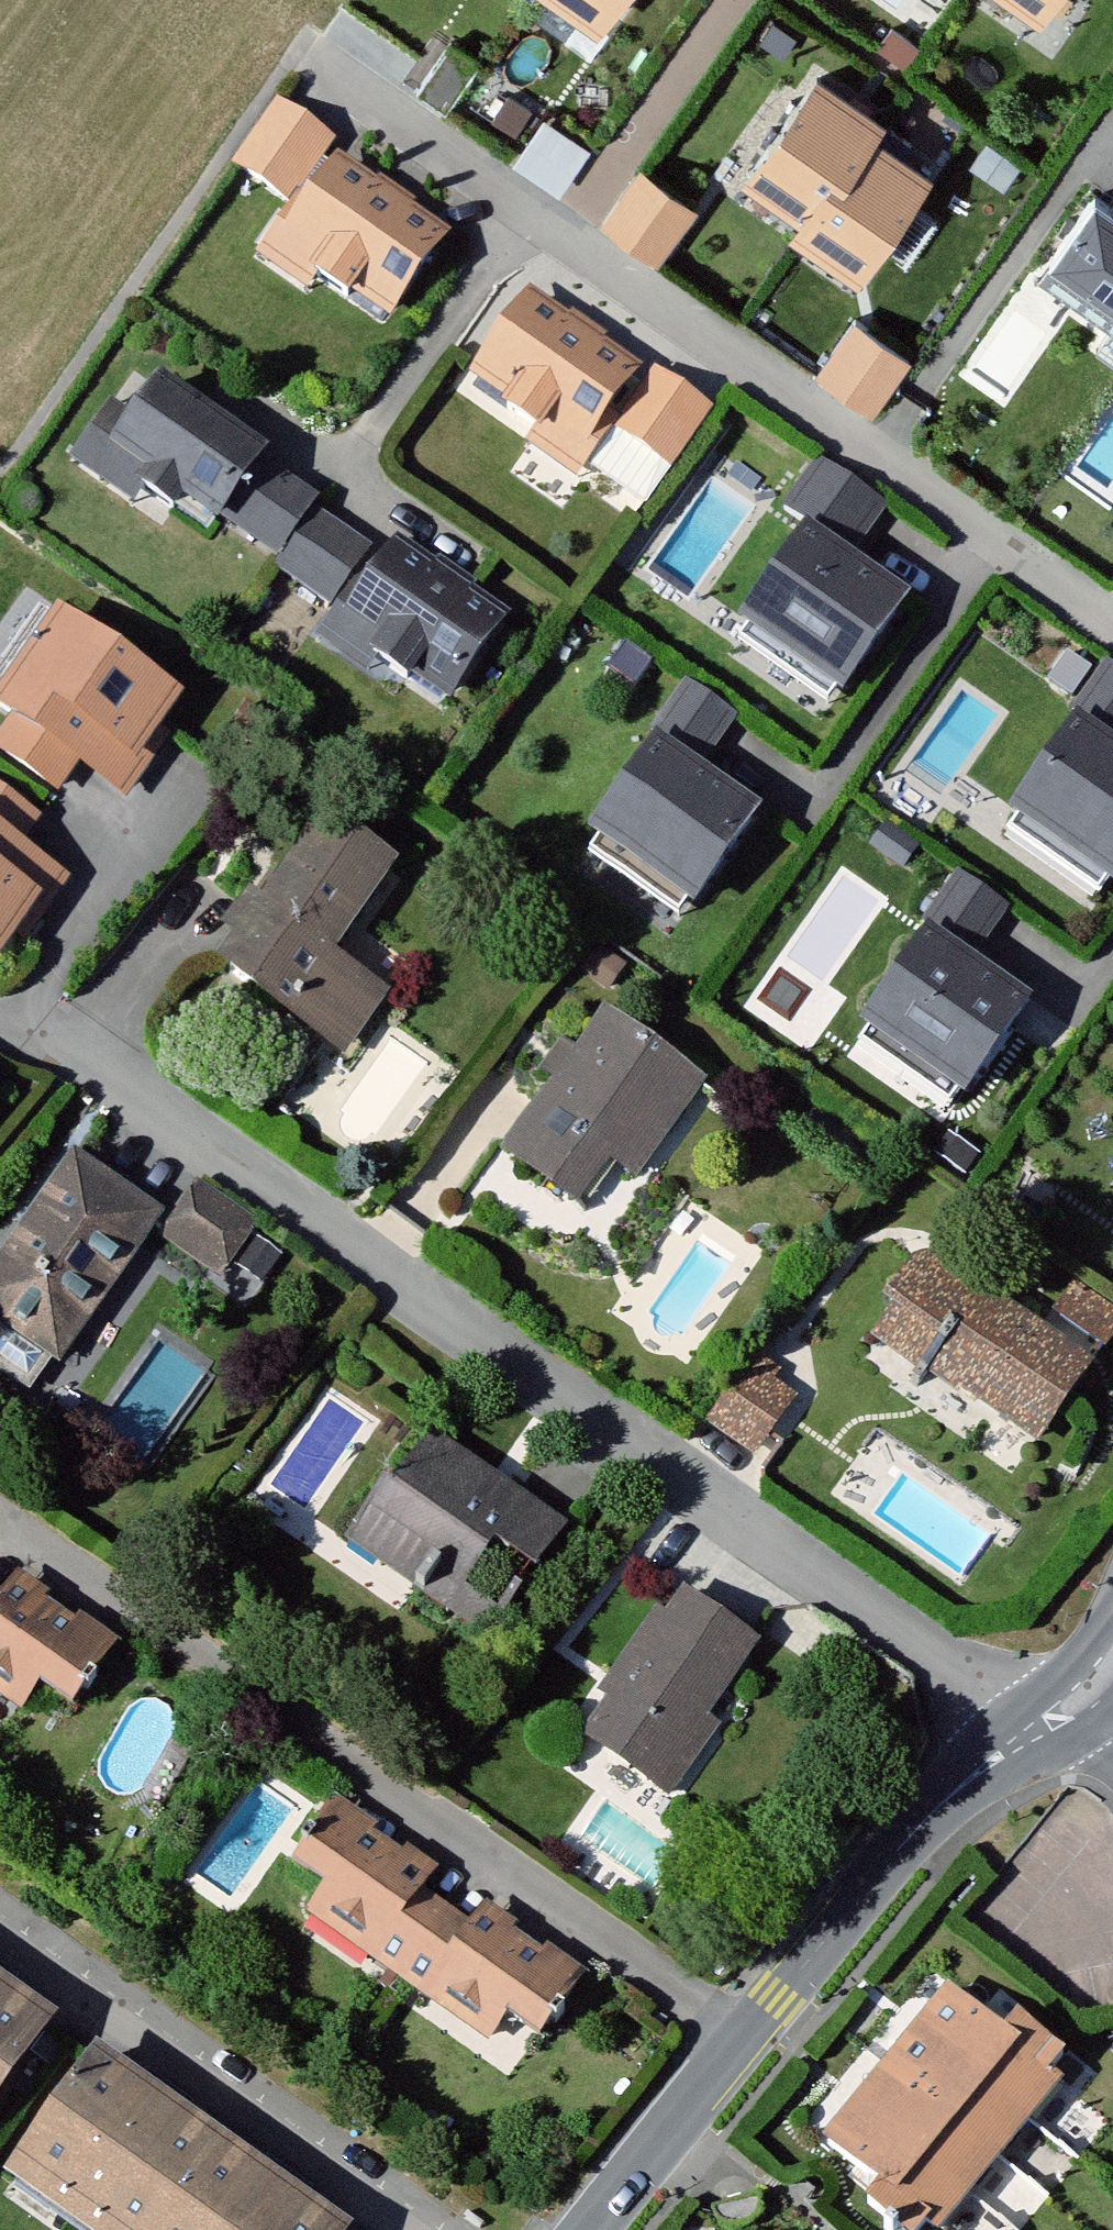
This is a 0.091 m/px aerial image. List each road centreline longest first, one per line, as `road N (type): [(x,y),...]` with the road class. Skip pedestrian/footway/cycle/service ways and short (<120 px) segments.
road 1 (residential): [(1017,1744),(962,1677),(80,1045),(0,1028)]
road 2 (residential): [(1112,622),(292,49)]
road 3 (residential): [(741,2040),(0,1511)]
road 4 (residential): [(415,2229),(0,1942)]
road 5 (tertiary): [(1017,1744),(932,1811),(741,2040)]
road 6 (tertiary): [(741,2040),(589,2229)]

